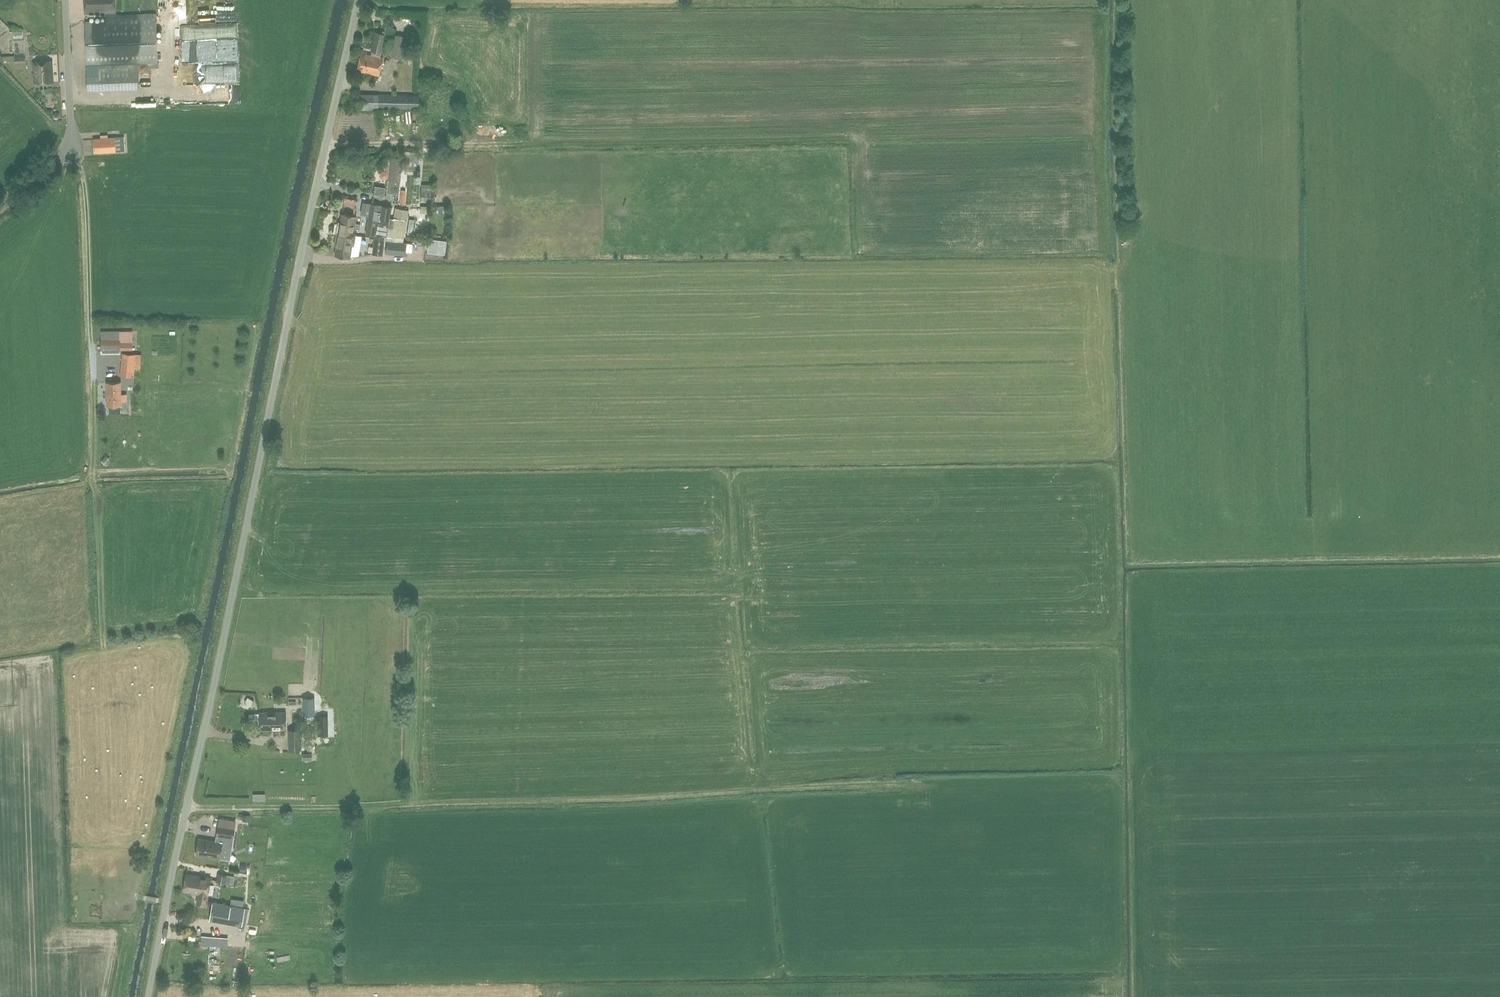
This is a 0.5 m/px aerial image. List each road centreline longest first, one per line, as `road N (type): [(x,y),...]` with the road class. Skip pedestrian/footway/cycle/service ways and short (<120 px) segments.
road 1 (unclassified): [(148,996),(359,0)]
road 2 (track): [(187,807),(906,783)]
road 3 (track): [(91,314),(85,192),(70,147),(0,203)]
road 4 (unclassified): [(70,147),(65,0)]

